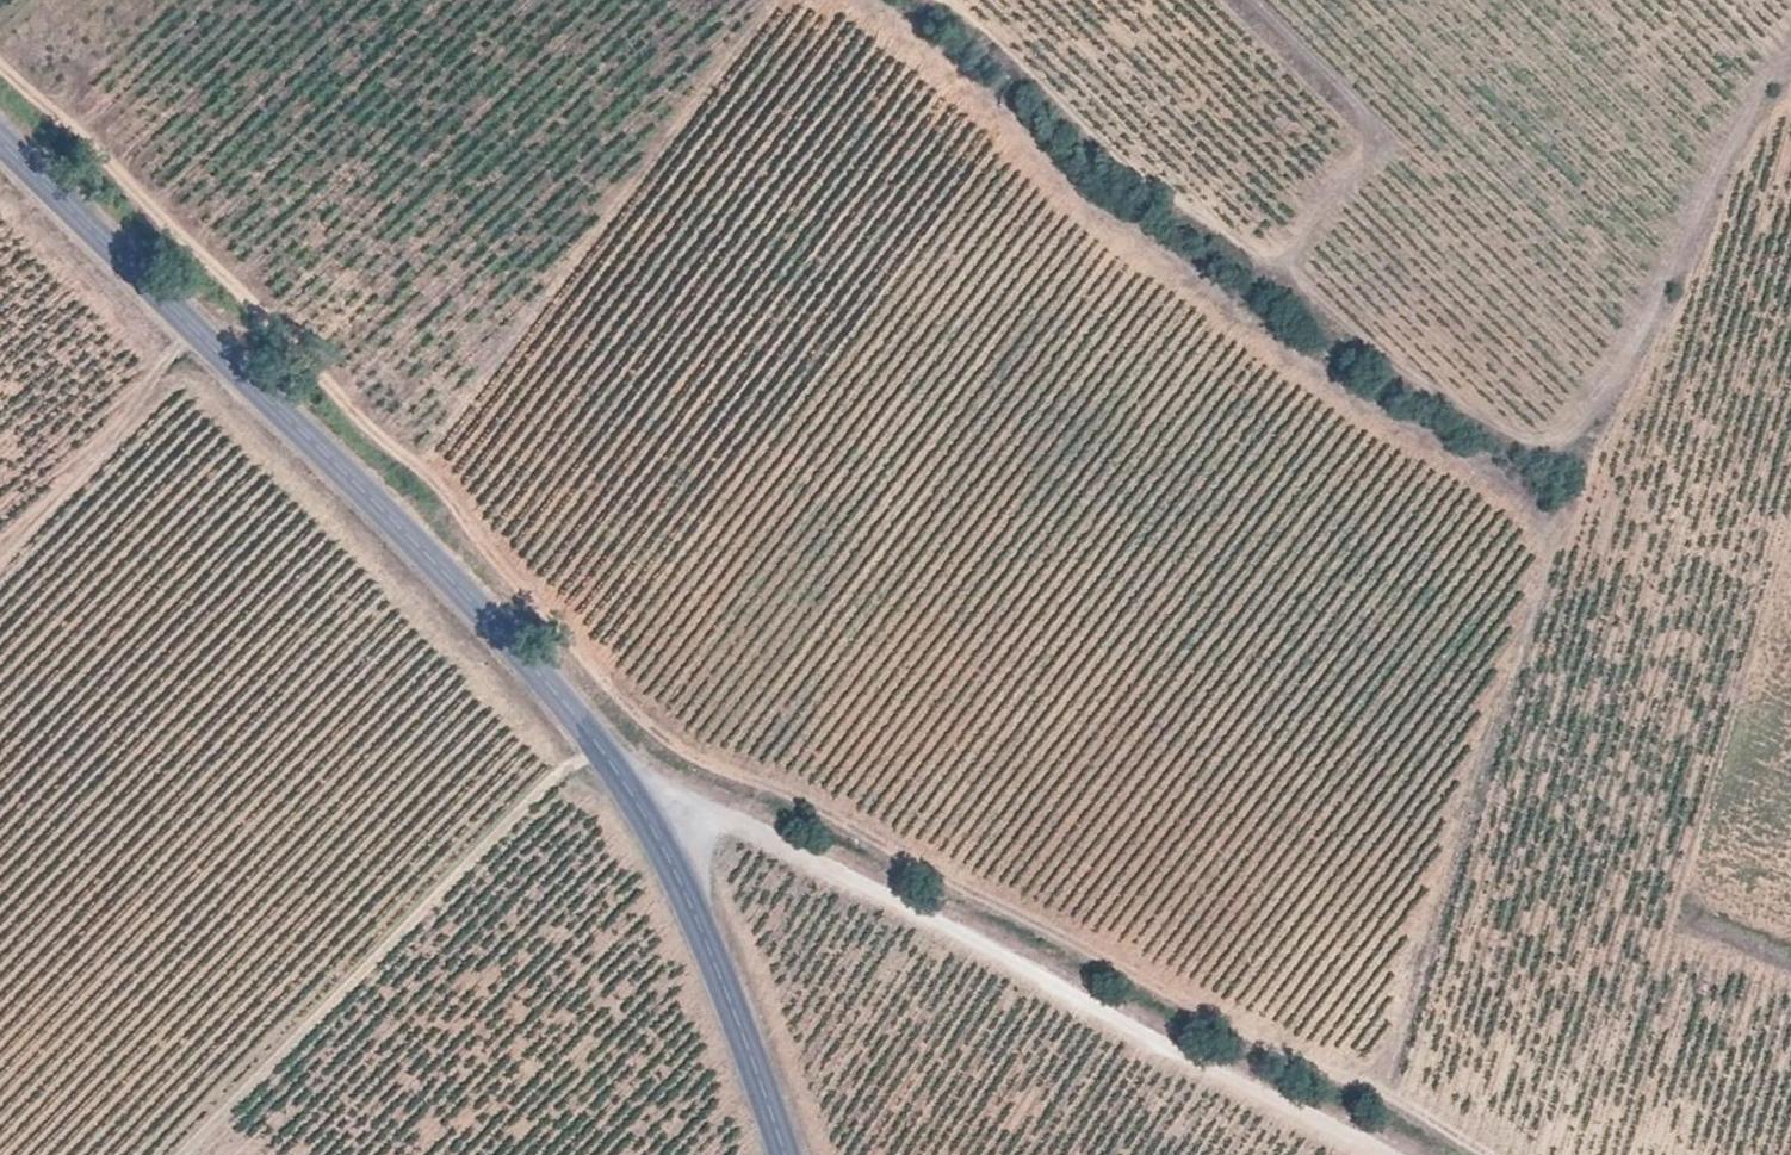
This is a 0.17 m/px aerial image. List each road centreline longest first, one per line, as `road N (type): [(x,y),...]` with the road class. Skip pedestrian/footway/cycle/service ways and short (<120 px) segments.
road 1 (tertiary): [(785,1154),(679,864),(606,756),(406,538),(0,138)]
road 2 (track): [(606,756),(1394,1154)]

